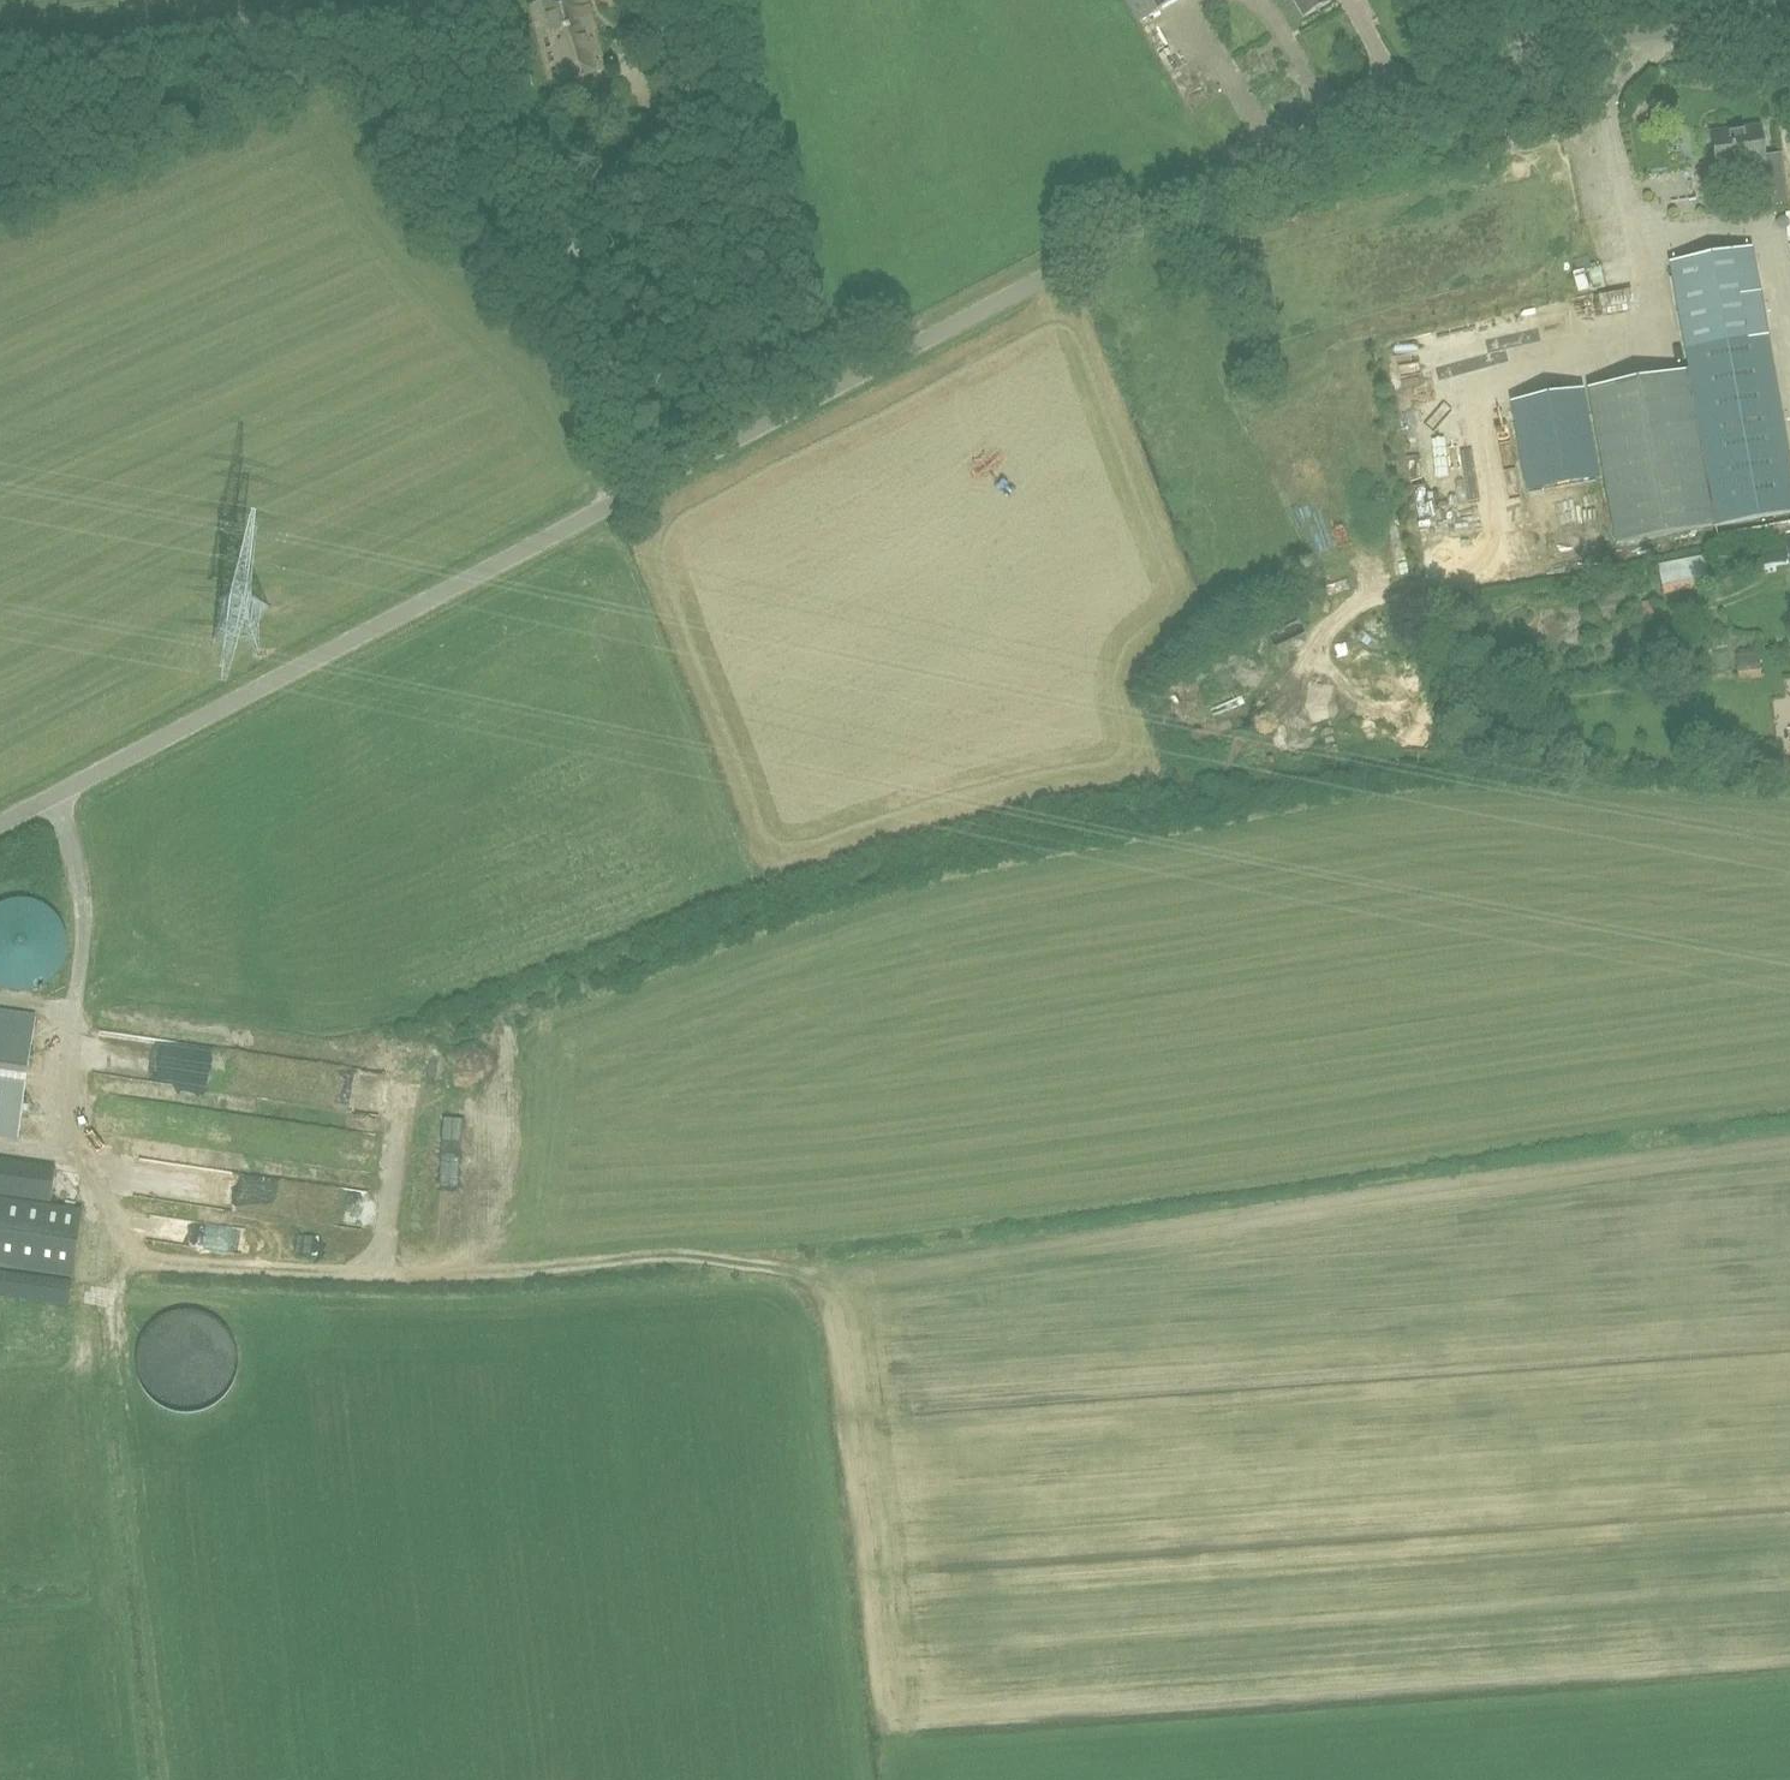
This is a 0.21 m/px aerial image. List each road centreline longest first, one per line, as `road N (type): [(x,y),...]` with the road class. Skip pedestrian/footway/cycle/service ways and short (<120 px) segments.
road 1 (unclassified): [(0,824),(1274,154),(1430,88),(1772,26),(1789,6)]

